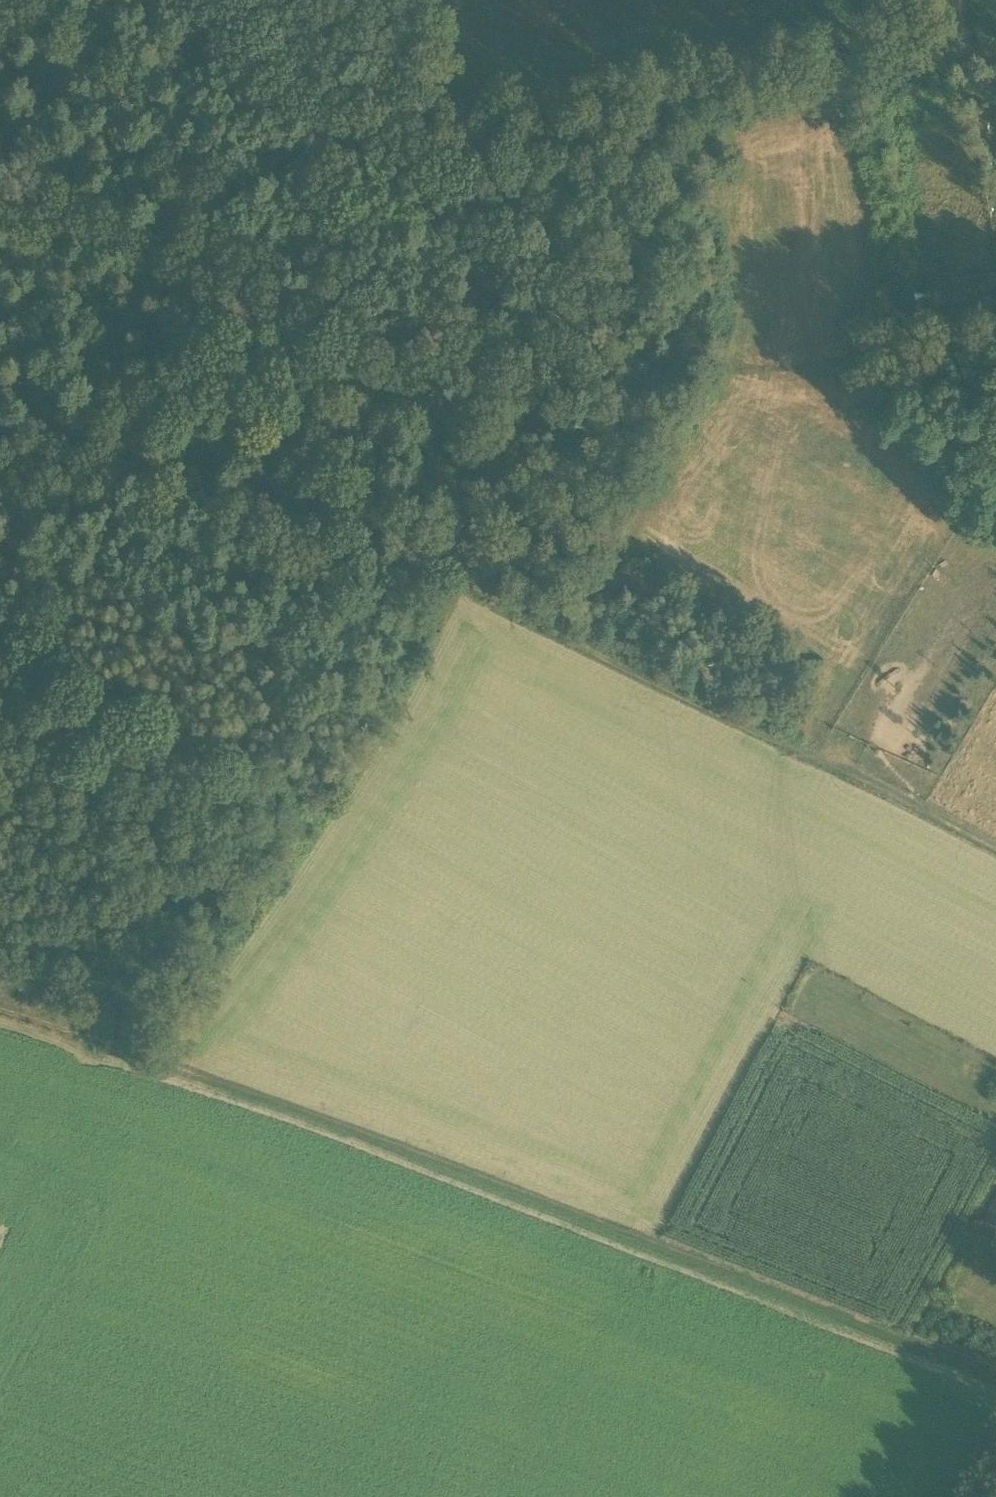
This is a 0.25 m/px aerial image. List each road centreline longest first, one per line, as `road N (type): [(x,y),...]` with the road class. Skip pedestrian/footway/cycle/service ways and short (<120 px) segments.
road 1 (track): [(995,1372),(180,1057),(0,1007)]
road 2 (track): [(995,861),(366,518),(232,301)]
road 3 (track): [(965,57),(459,156),(396,183),(232,301)]
road 4 (track): [(232,301),(54,0)]
road 5 (track): [(232,301),(0,509)]
road 6 (track): [(232,301),(0,157)]

